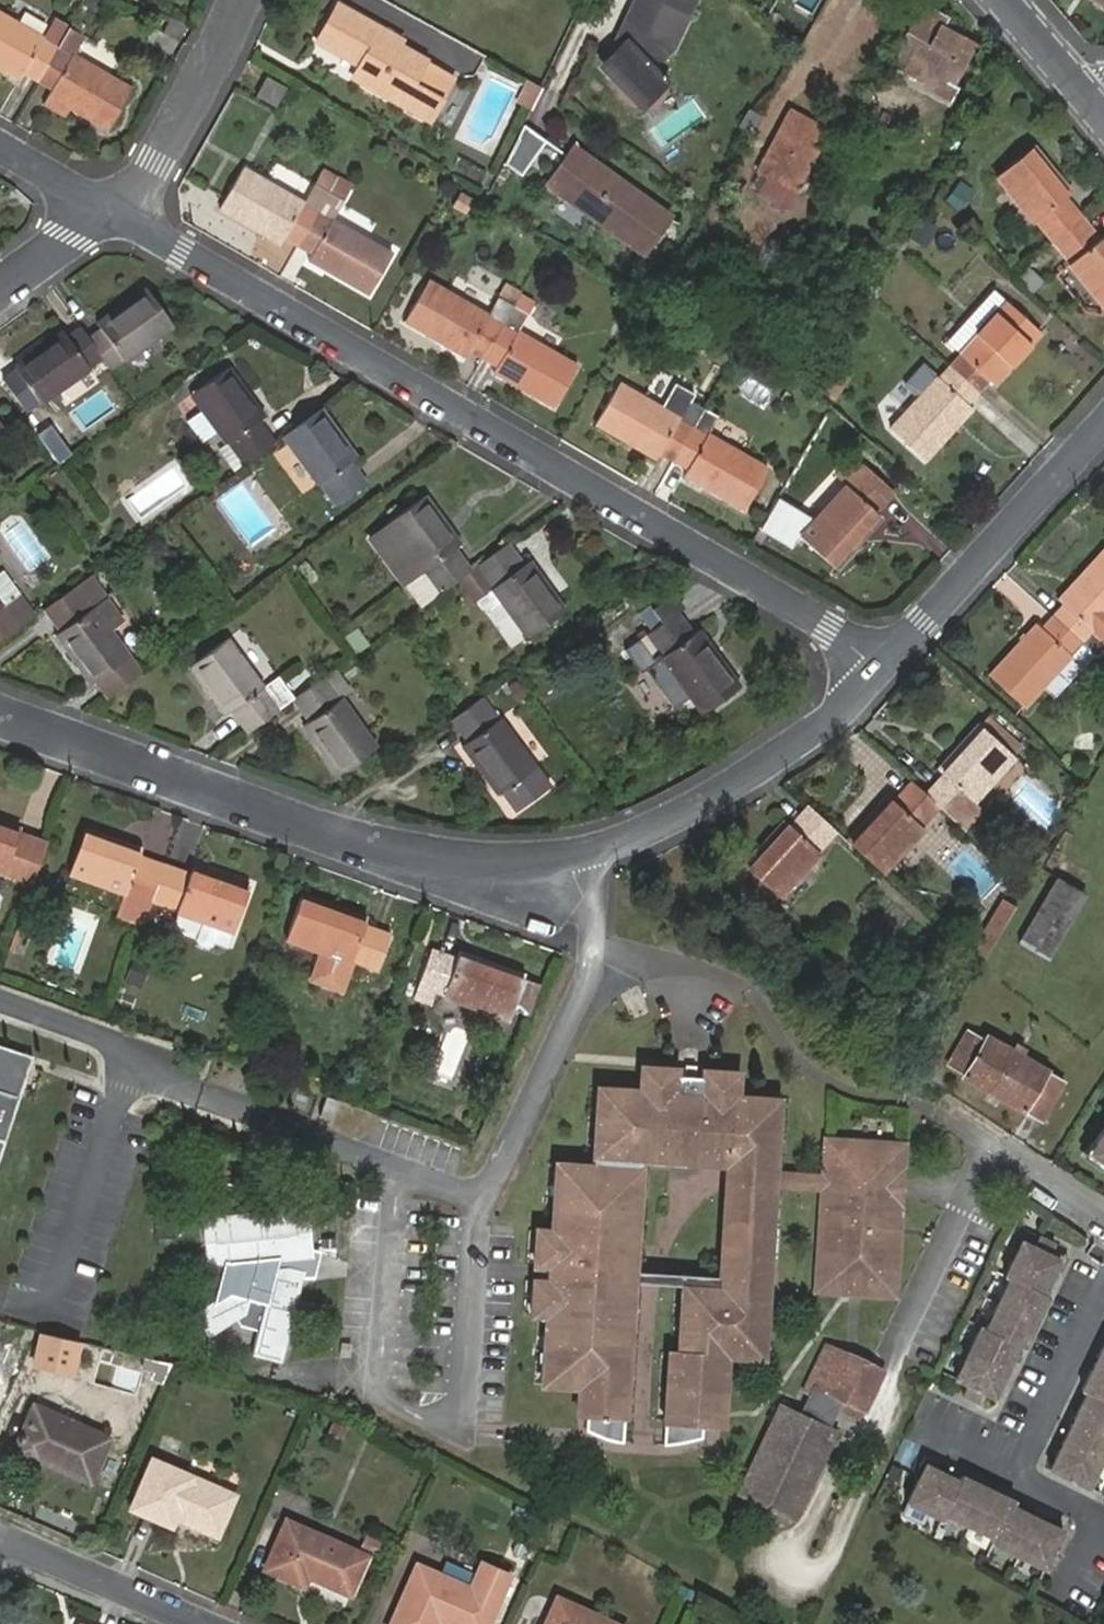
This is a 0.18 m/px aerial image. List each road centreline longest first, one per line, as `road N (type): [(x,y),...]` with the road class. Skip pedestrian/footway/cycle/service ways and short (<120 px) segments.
road 1 (residential): [(886,662),(815,736),(689,816),(564,865),(490,871),(415,857),(0,712)]
road 2 (residential): [(126,214),(886,662)]
road 3 (residential): [(1103,431),(886,662)]
road 4 (residential): [(126,214),(185,113),(236,0)]
road 5 (residential): [(207,1623),(25,1544),(0,1541)]
road 6 (residential): [(945,1113),(1103,1221)]
road 7 (residential): [(126,214),(56,244),(0,285)]
road 8 (residential): [(0,142),(126,214)]
road 9 (residential): [(1007,0),(1092,99)]

